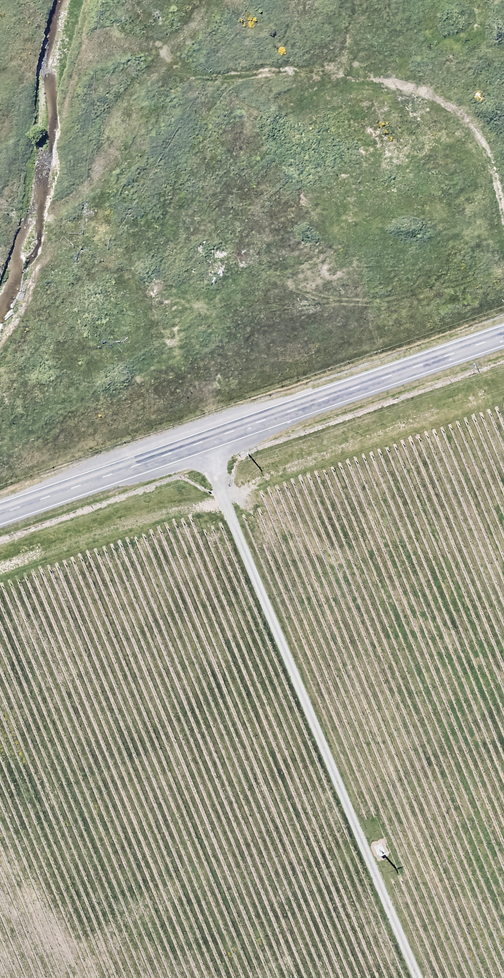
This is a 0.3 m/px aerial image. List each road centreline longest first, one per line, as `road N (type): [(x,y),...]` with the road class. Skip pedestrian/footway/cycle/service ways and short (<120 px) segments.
road 1 (track): [(503,391),(216,492),(413,977)]
road 2 (primary): [(0,509),(503,328)]
road 3 (track): [(0,562),(216,492),(195,437)]

